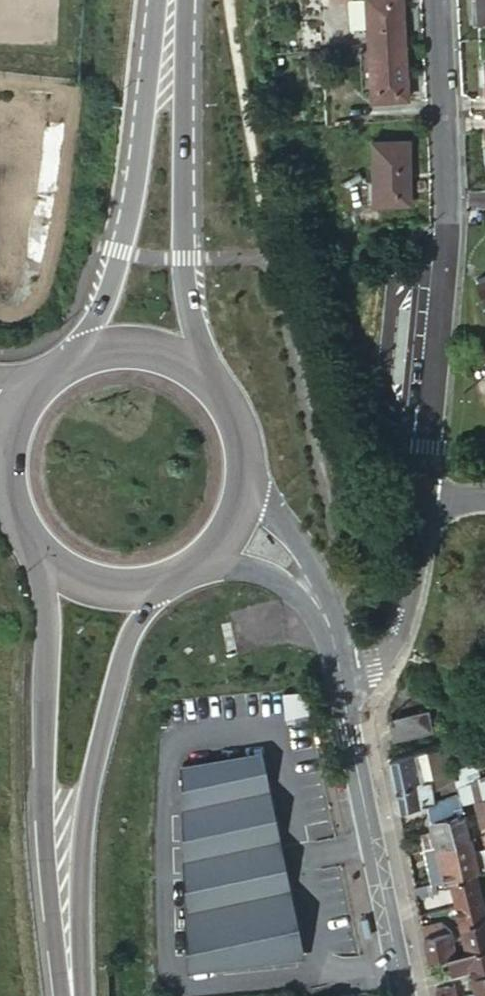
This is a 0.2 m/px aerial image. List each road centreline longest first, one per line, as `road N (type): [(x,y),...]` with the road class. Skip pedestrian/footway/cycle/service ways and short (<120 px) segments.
road 1 (unclassified): [(416,489),(437,204),(429,0)]
road 2 (primary): [(29,534),(53,617),(48,839),(67,995)]
road 3 (primary): [(83,995),(84,851),(95,774),(137,627),(175,576)]
road 4 (tertiary): [(404,995),(337,671)]
road 5 (primary): [(210,379),(186,297),(185,111),(167,77)]
road 6 (primary): [(167,77),(143,107),(108,285),(67,362)]
road 7 (tertiary): [(337,671),(323,588),(248,475)]
road 8 (unclassified): [(337,671),(372,659),(393,632),(416,489)]
road 9 (tertiary): [(205,559),(254,568),(288,588),(337,671)]
road 10 (primary): [(29,534),(88,579),(139,585),(175,576)]
road 11 (primary): [(210,379),(156,349),(120,346),(67,362)]

